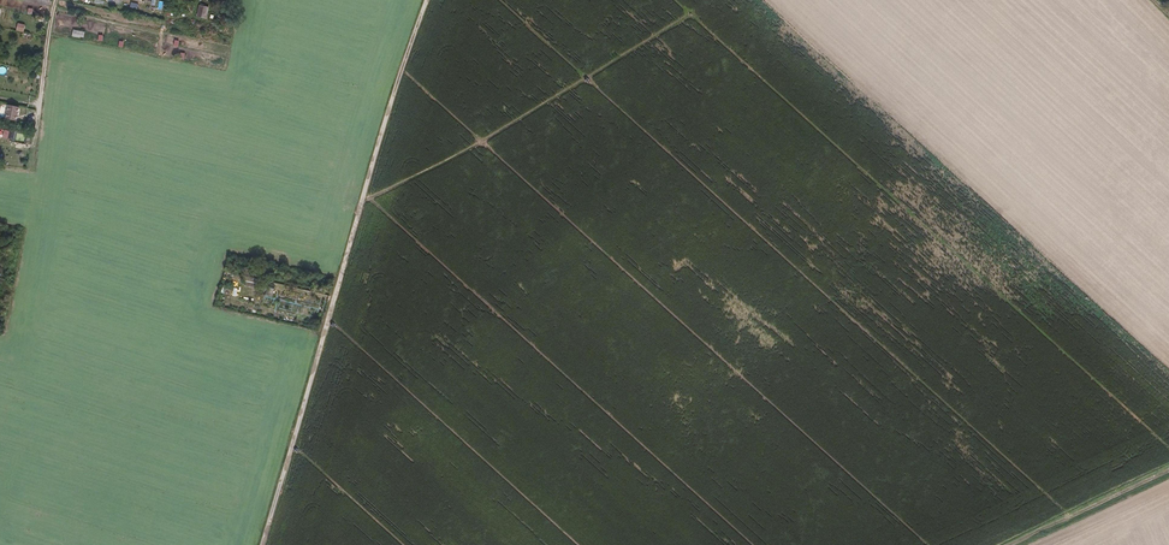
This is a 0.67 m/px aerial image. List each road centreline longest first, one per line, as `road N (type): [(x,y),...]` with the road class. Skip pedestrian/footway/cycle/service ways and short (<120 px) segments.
road 1 (track): [(428,0),(263,544)]
road 2 (track): [(1005,544),(1168,469)]
road 3 (track): [(33,151),(56,0)]

